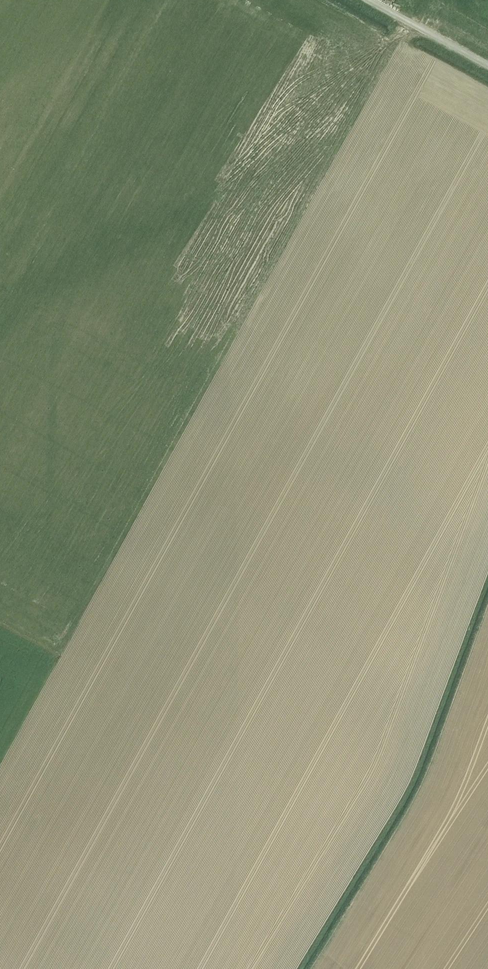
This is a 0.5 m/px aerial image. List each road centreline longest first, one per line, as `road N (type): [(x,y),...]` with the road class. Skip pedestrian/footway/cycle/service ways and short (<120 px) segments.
road 1 (unclassified): [(487,65),(369,0)]

